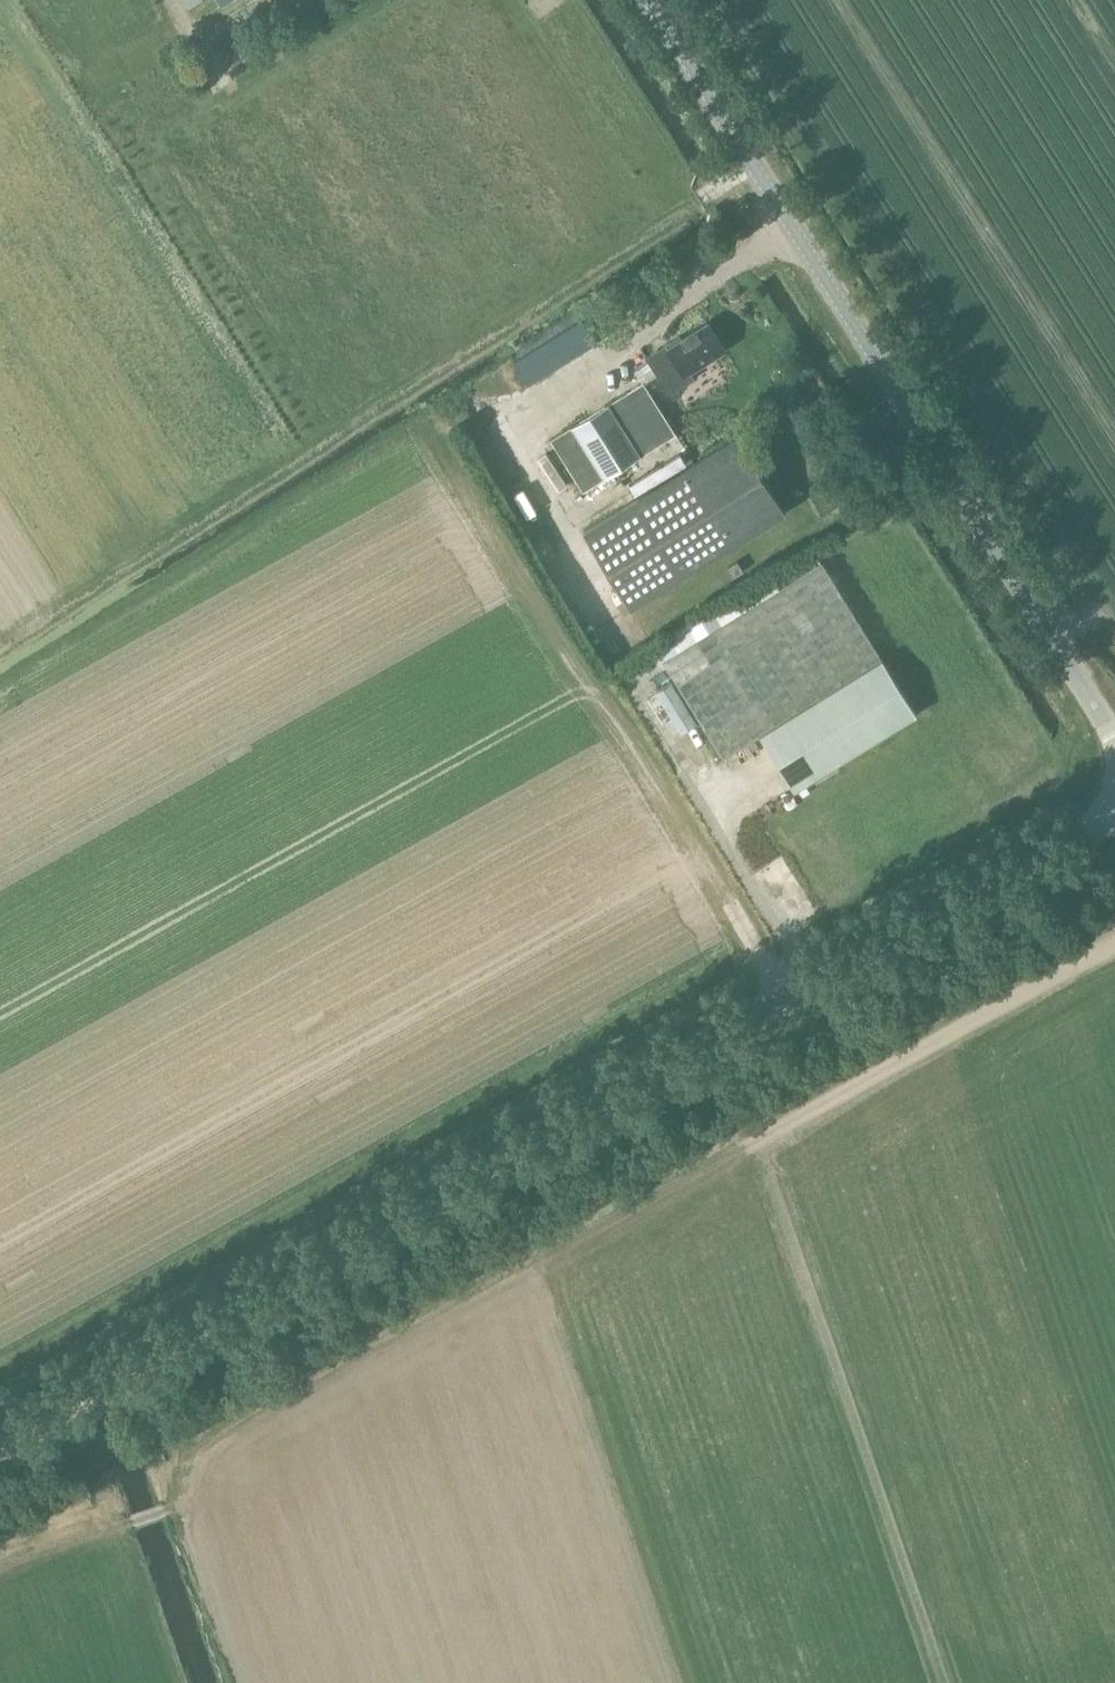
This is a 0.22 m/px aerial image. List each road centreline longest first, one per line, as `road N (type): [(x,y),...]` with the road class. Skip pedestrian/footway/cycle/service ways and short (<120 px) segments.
road 1 (unclassified): [(0,1434),(1114,813)]
road 2 (unclassified): [(1114,740),(648,0)]

